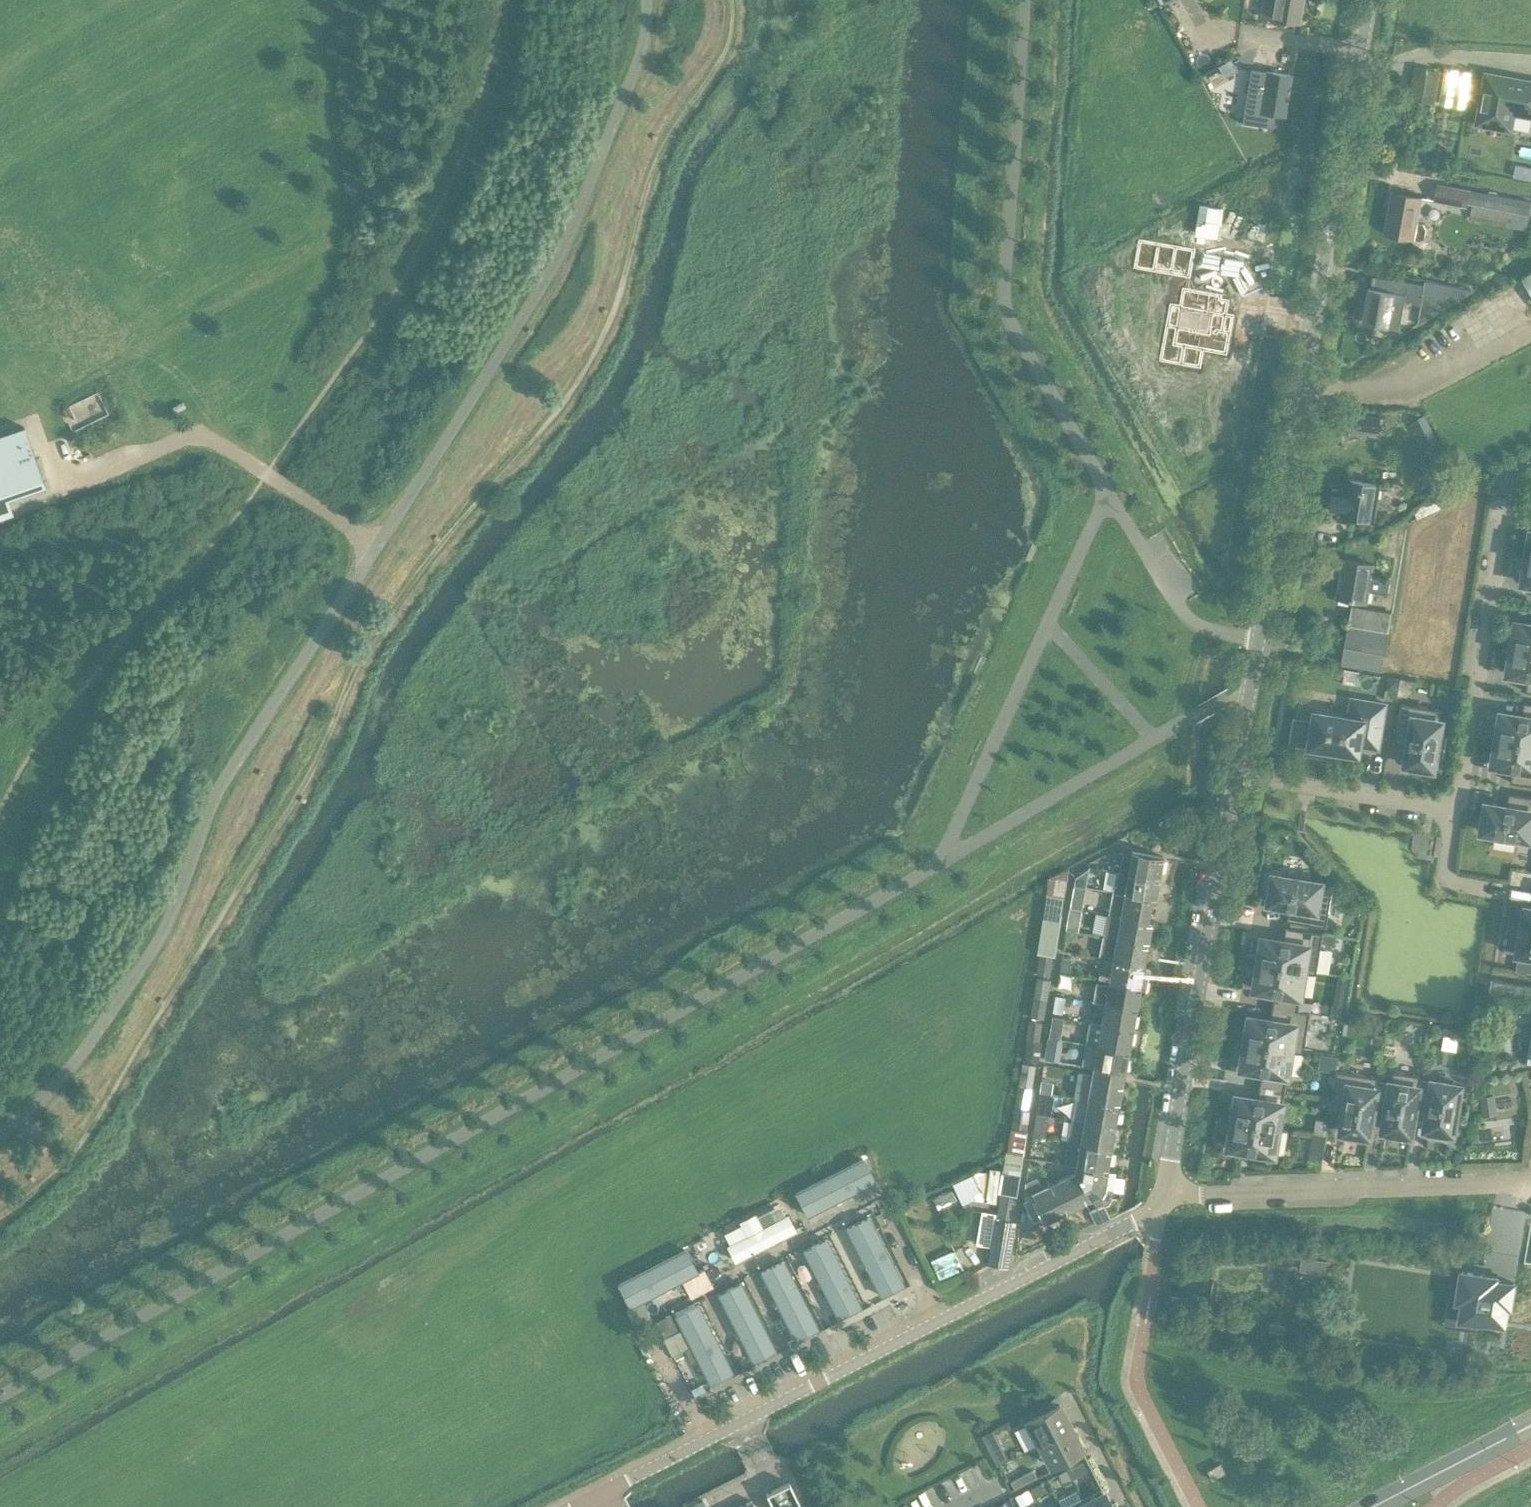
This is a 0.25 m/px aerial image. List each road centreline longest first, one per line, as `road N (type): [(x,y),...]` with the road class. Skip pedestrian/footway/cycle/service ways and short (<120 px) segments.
road 1 (residential): [(1259,642),(1368,0)]
road 2 (residential): [(1161,1209),(1236,775)]
road 3 (unclassified): [(1161,1209),(1222,1194),(1530,1182)]
road 4 (track): [(375,550),(270,471),(202,436),(74,473)]
road 5 (residential): [(1455,806),(1505,501)]
road 6 (residential): [(706,1440),(936,1320)]
road 7 (residential): [(936,1320),(1161,1209)]
road 8 (residential): [(1455,806),(1236,775)]
road 9 (tertiary): [(1372,1506),(1530,1425)]
road 10 (unclassified): [(1259,642),(1197,625),(1138,543)]
road 11 (residential): [(1236,775),(1259,642)]
road 12 (residential): [(1504,888),(1445,875),(1455,806)]
road 13 (residential): [(706,1440),(648,1328)]
road 14 (residential): [(936,1320),(879,1212)]

